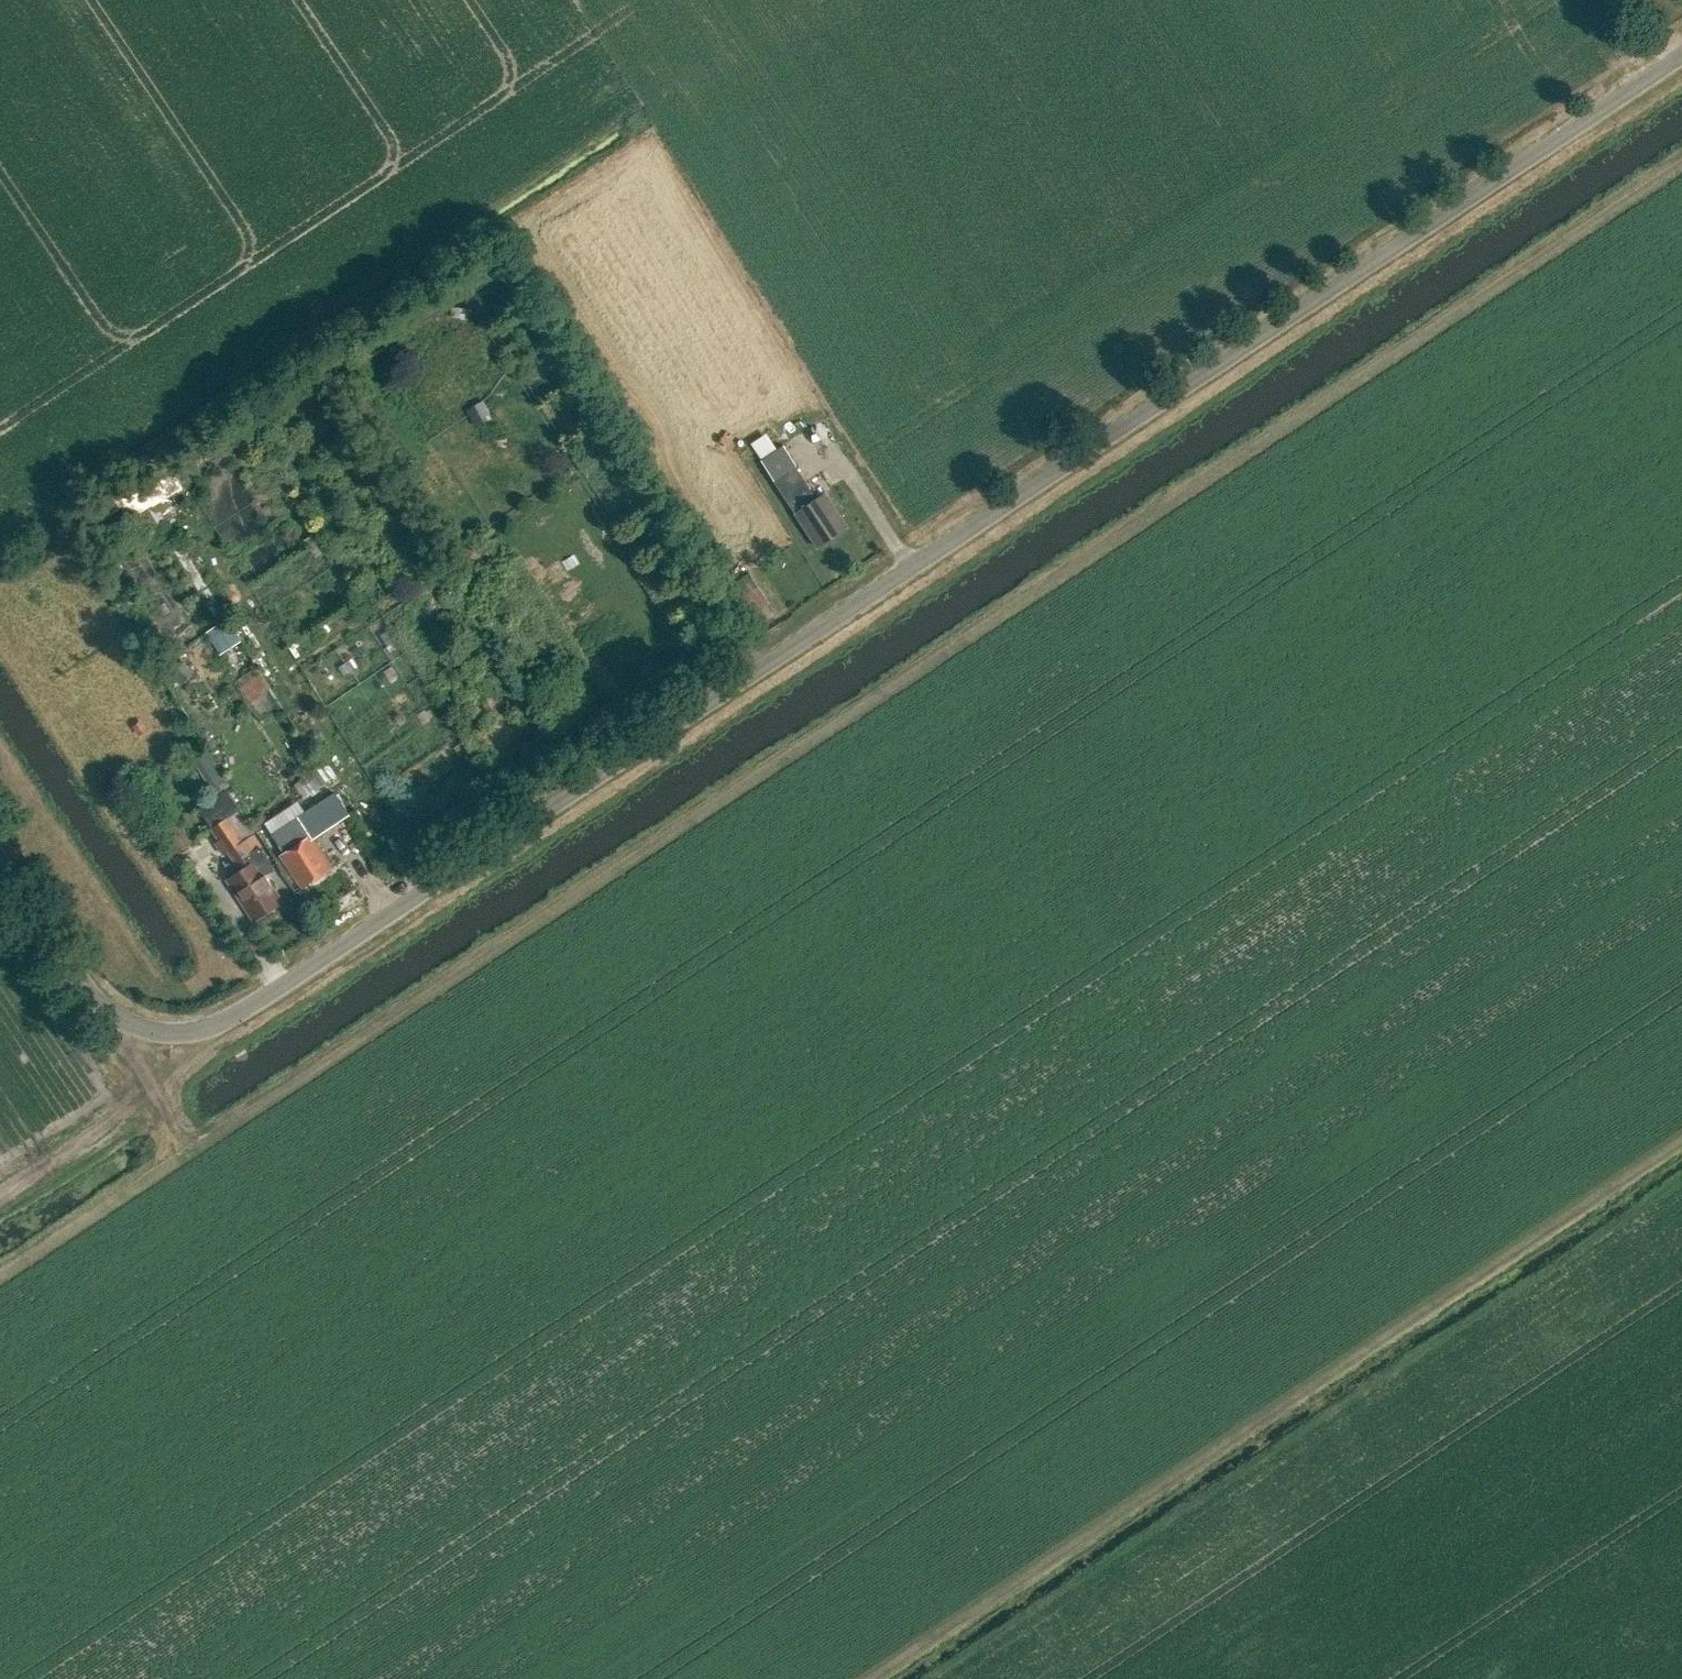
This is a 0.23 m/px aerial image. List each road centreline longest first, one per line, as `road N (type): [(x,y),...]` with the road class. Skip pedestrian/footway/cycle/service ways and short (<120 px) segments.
road 1 (unclassified): [(0,859),(96,998),(151,1032),(205,1029),(1681,54)]

